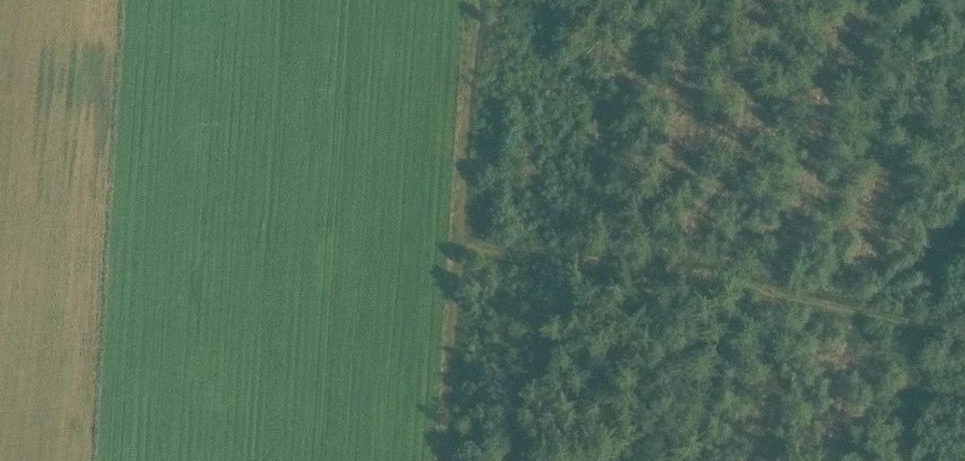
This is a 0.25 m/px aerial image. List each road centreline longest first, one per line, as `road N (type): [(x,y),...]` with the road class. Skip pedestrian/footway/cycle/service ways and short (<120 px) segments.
road 1 (track): [(464,237),(964,331)]
road 2 (track): [(474,0),(448,460)]

